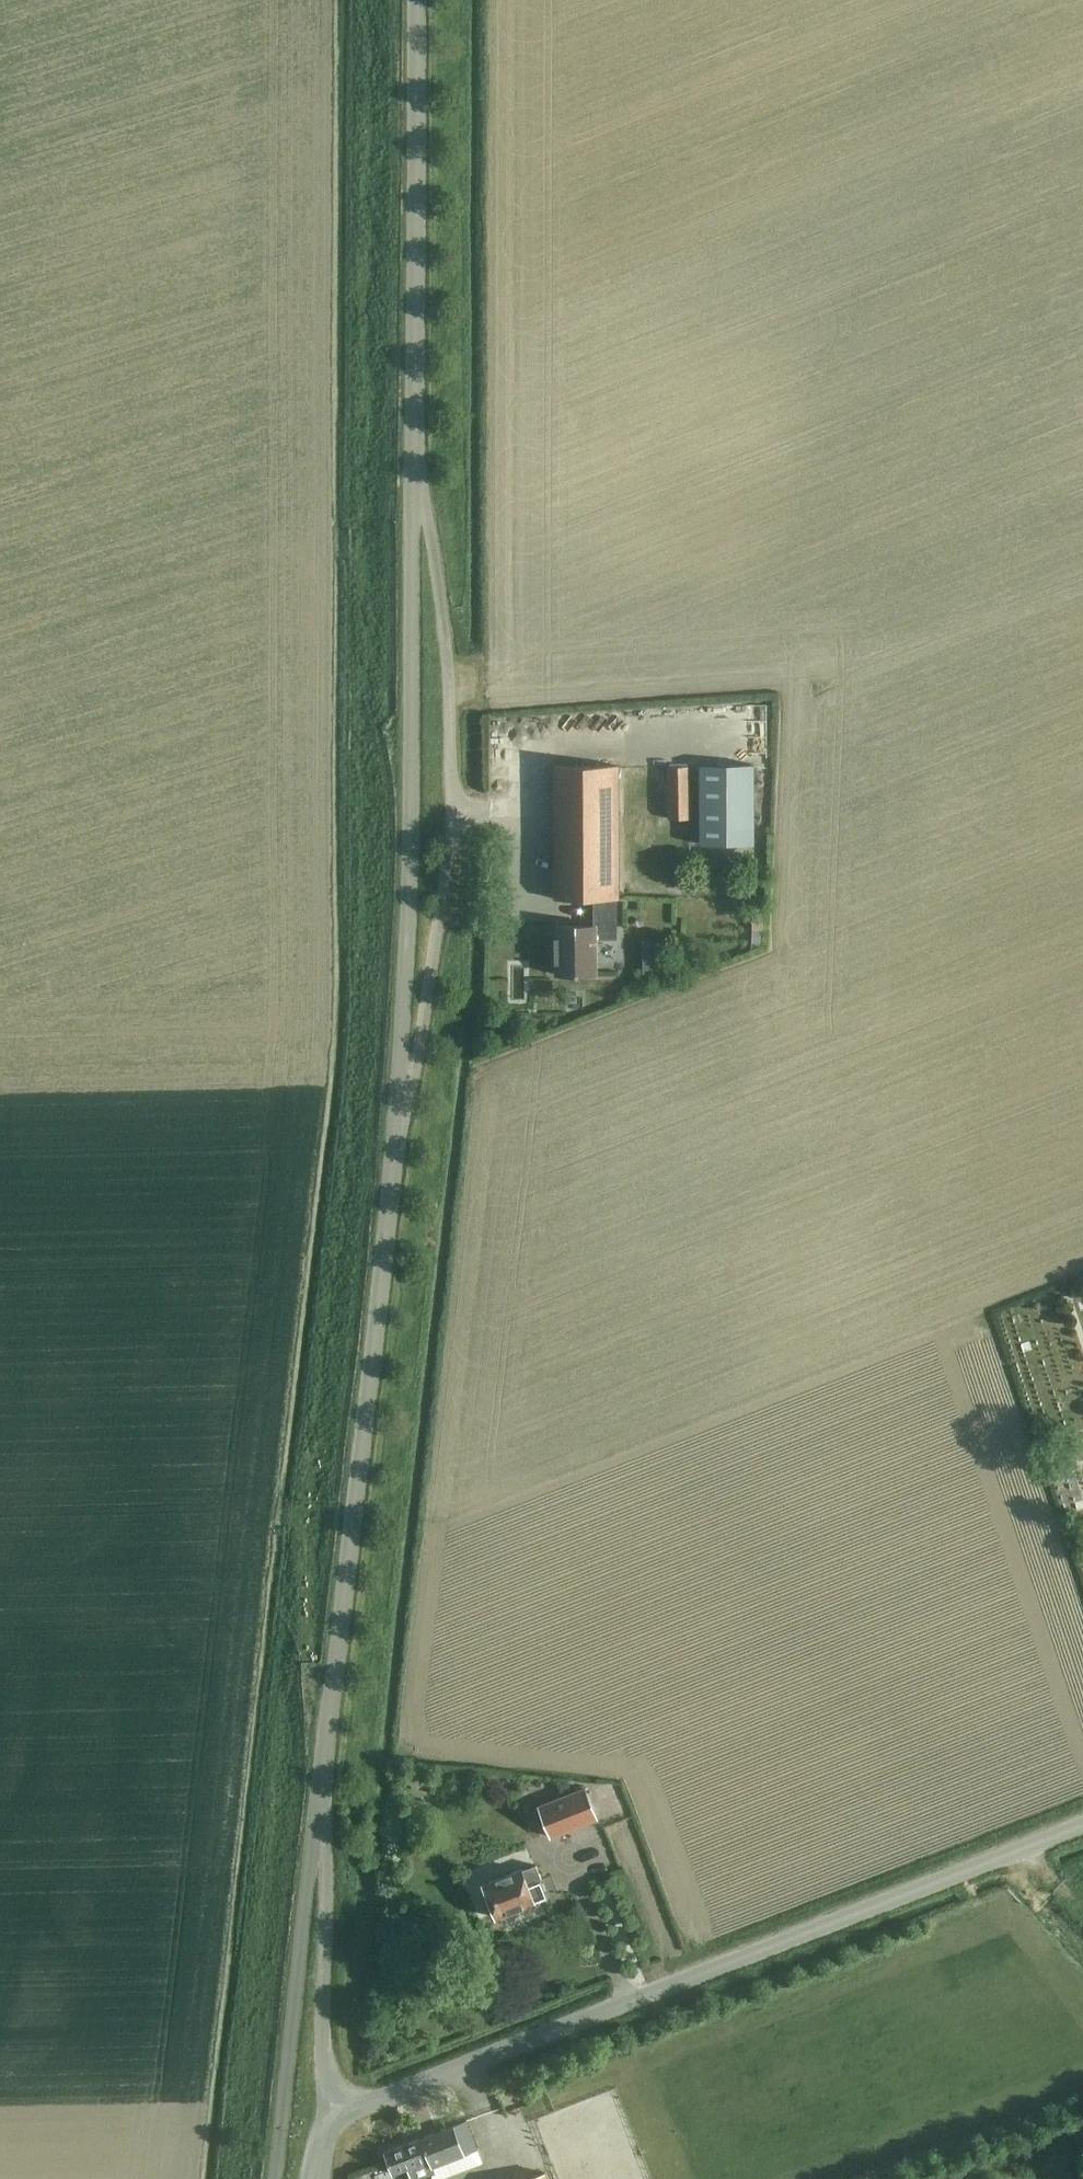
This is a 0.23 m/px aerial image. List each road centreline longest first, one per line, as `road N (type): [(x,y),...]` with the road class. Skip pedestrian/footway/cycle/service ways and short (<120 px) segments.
road 1 (tertiary): [(315,1826),(402,1123),(416,597),(416,0)]
road 2 (unclassified): [(341,2109),(1082,1821)]
road 3 (tertiary): [(315,1826),(277,2178)]
road 4 (unclassified): [(341,2109),(324,2047),(324,1844),(315,1826)]

